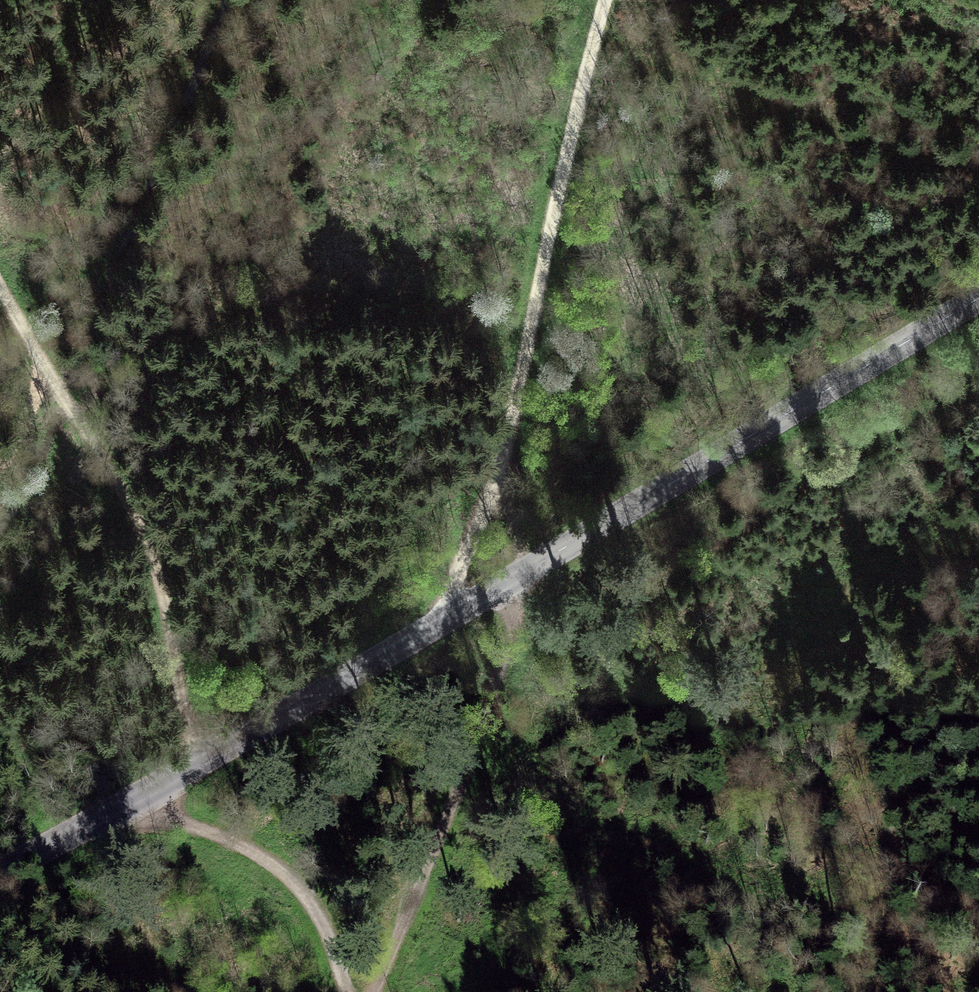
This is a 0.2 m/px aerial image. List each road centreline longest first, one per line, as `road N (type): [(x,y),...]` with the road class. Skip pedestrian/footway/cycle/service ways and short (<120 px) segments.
road 1 (tertiary): [(978,303),(0,879)]
road 2 (track): [(451,616),(499,479),(606,0)]
road 3 (track): [(370,991),(457,793),(526,575),(499,479)]
road 4 (track): [(40,360),(150,557),(196,764)]
road 5 (track): [(128,804),(218,836),(287,878),(325,930),(345,991)]

